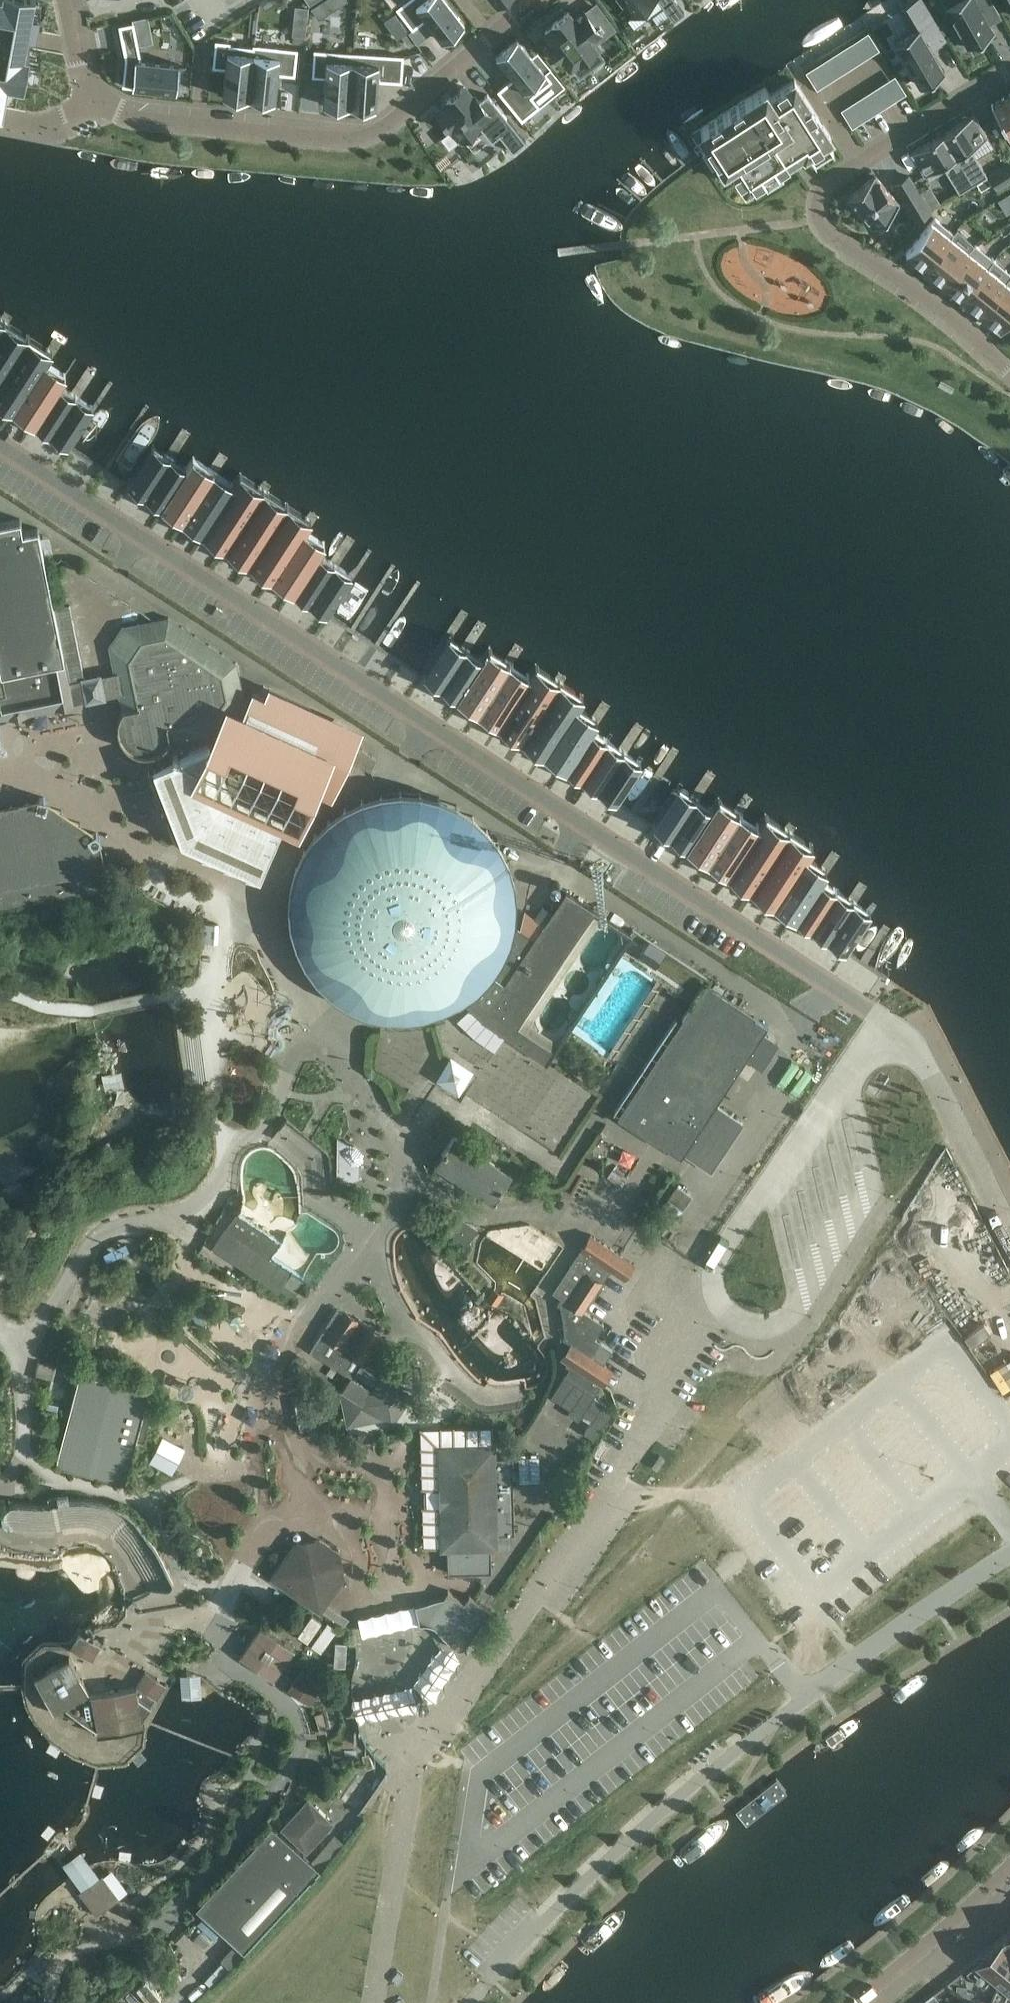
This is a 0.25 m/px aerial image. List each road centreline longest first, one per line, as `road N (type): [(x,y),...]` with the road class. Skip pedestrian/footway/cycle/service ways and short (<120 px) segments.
road 1 (residential): [(878,1035),(869,1012),(0,446)]
road 2 (unclassified): [(486,1984),(654,1819),(803,1694),(1009,1552)]
road 3 (residential): [(1009,371),(819,229),(818,204),(829,183),(1009,78)]
road 4 (residential): [(545,0),(379,127),(134,109),(101,92)]
road 5 (unclassified): [(712,1276),(724,1311),(744,1324),(784,1318),(796,1305),(872,1186),(845,1069)]
road 6 (unclassified): [(845,1069),(712,1276)]
road 7 (unclassified): [(1009,1231),(926,1067),(910,1045),(878,1035)]

